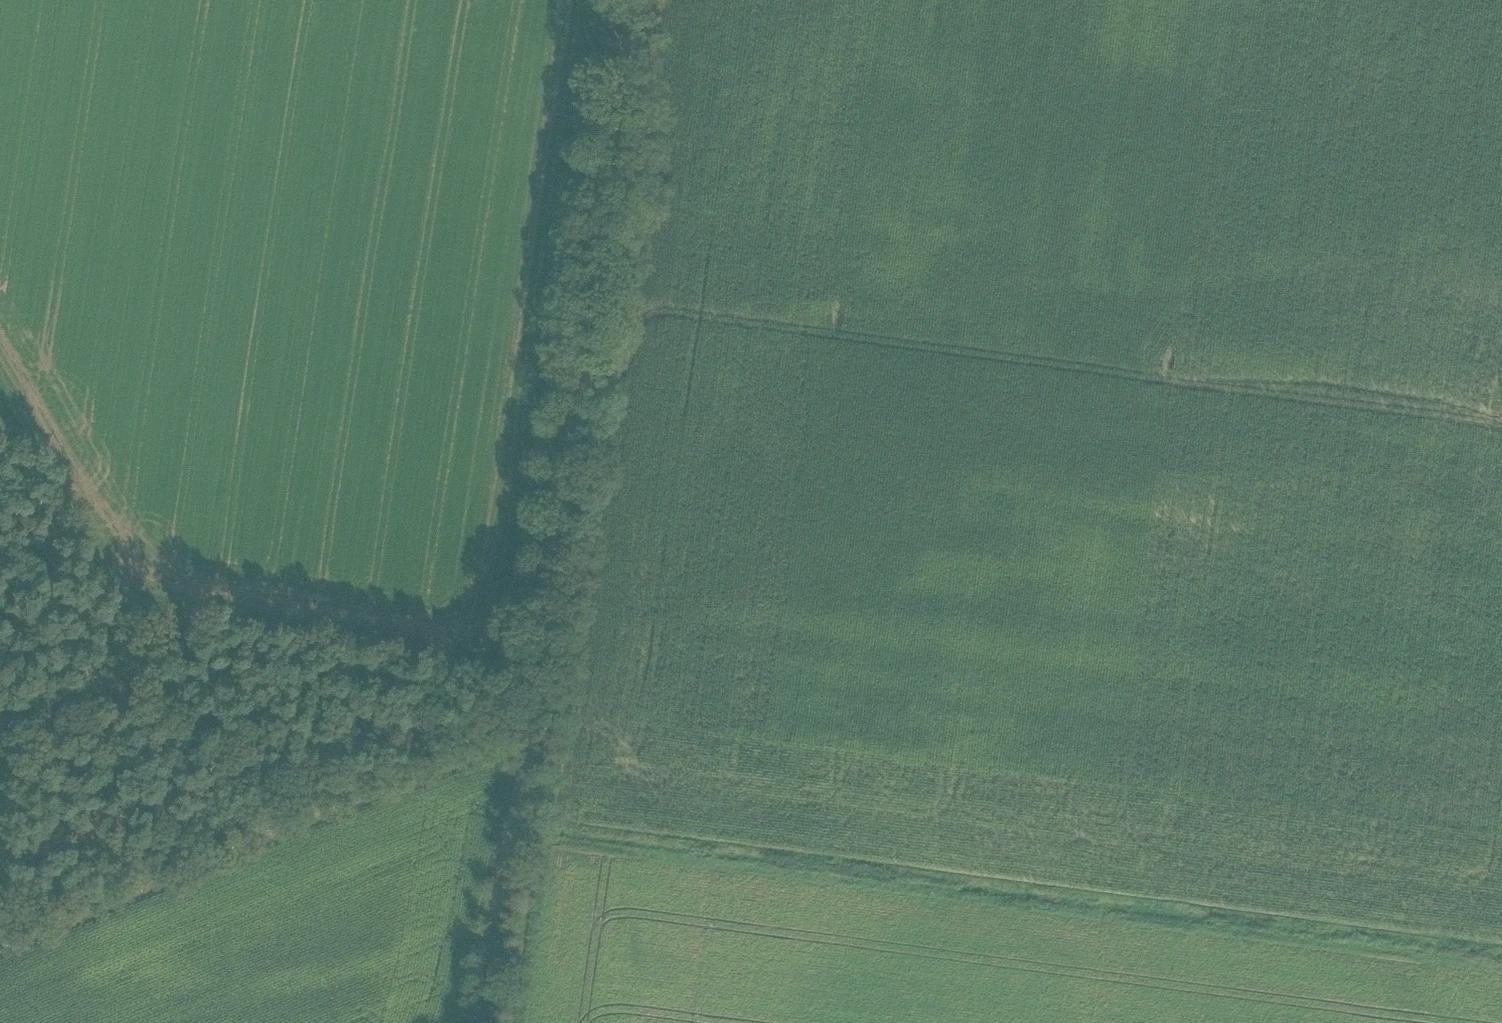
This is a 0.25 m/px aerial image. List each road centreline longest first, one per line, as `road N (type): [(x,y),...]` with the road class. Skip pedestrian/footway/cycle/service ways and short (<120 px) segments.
road 1 (track): [(481,1022),(638,0)]

